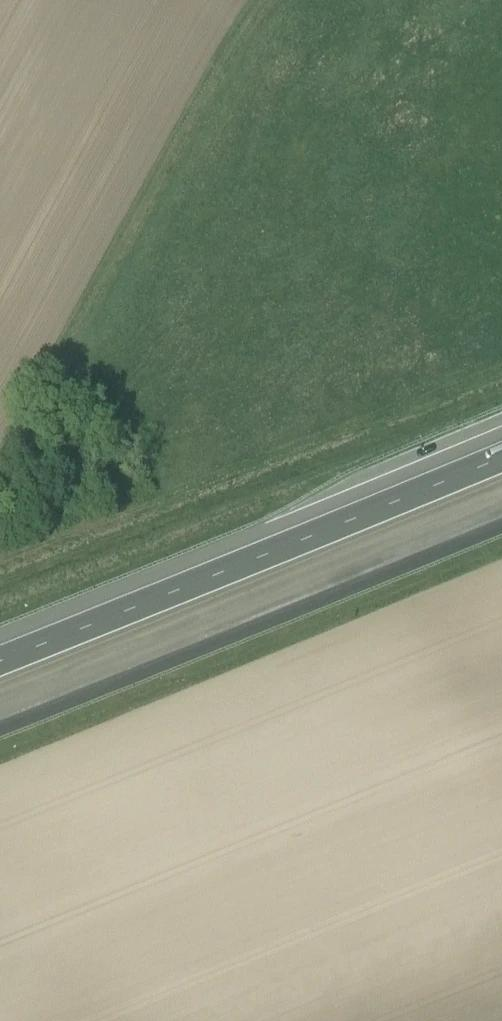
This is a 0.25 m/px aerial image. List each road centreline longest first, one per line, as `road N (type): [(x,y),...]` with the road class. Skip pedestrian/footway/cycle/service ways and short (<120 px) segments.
road 1 (motorway): [(0,705),(501,497)]
road 2 (motorway): [(501,452),(0,660)]
road 3 (track): [(61,347),(267,0)]

